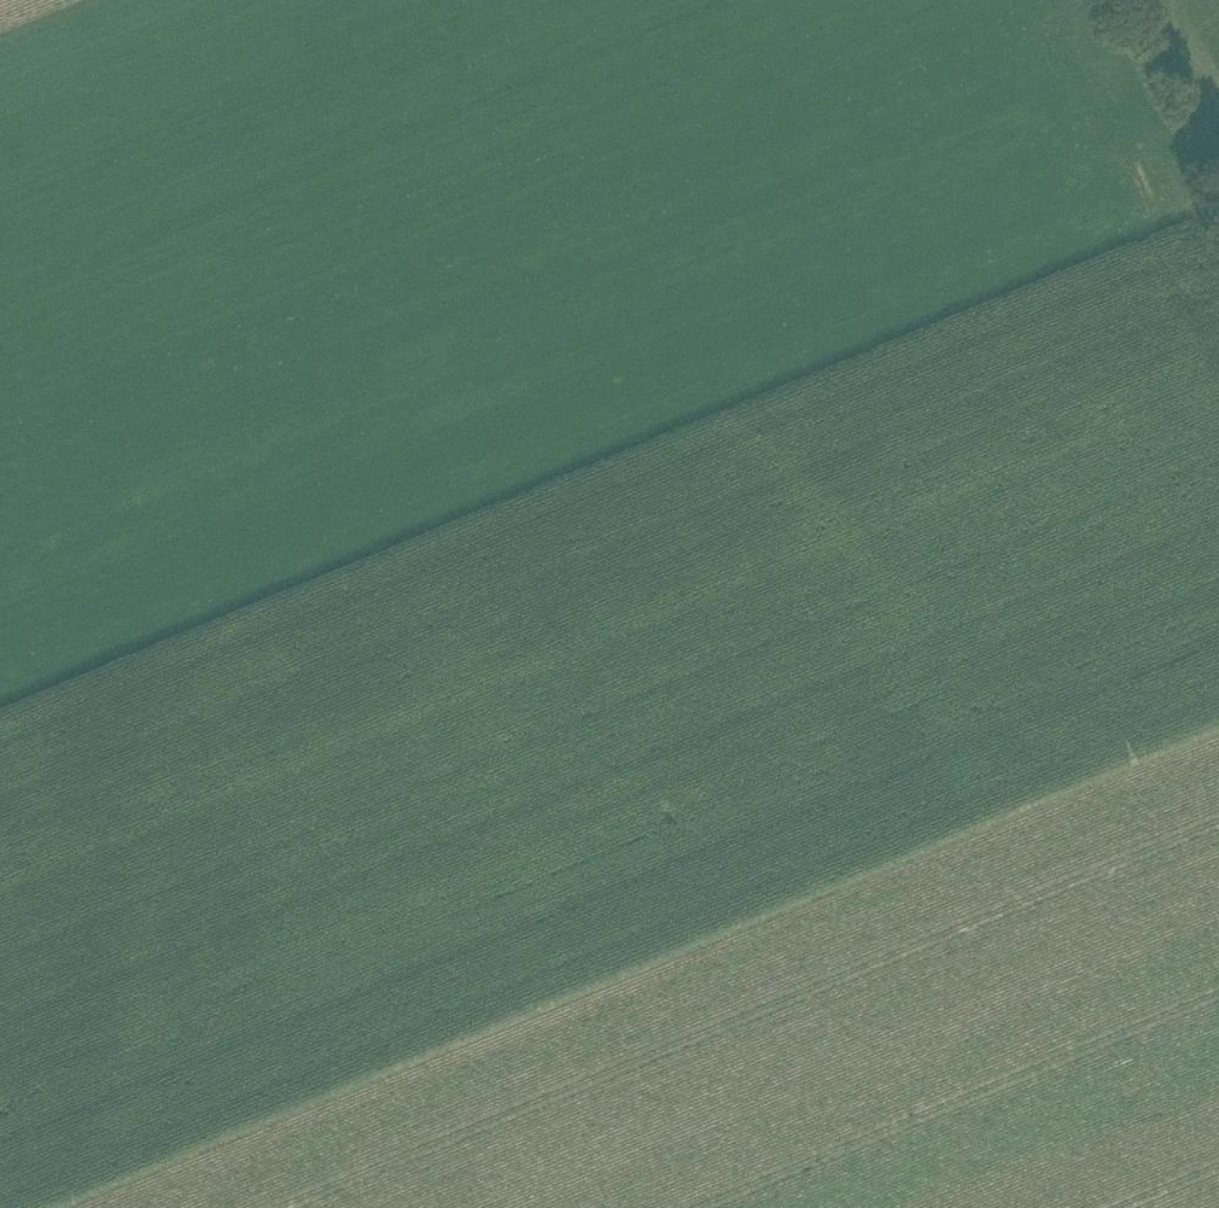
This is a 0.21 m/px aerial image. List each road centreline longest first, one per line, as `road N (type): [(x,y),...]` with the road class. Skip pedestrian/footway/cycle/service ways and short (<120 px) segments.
road 1 (track): [(1125,0),(1218,162)]

